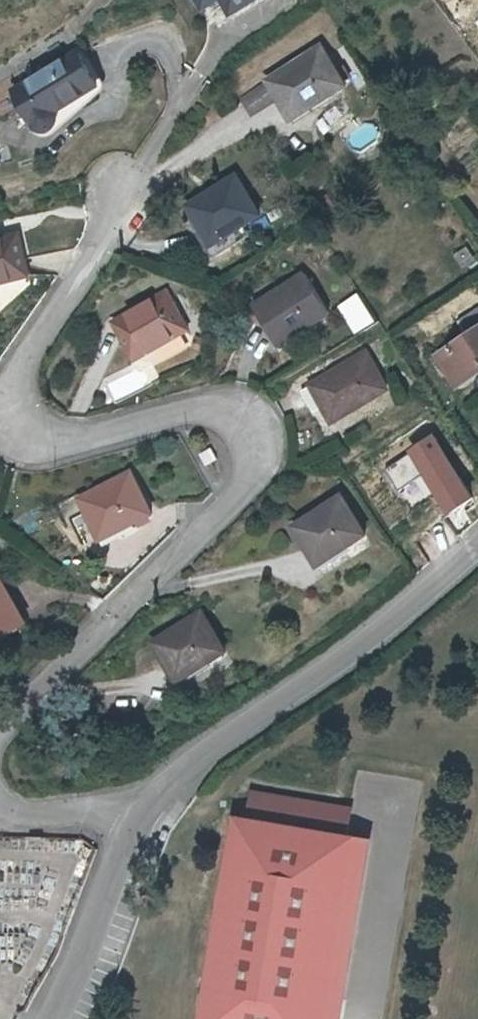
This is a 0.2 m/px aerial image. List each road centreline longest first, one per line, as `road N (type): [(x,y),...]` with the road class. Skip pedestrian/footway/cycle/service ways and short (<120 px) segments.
road 1 (residential): [(42,1018),(135,797),(381,647),(477,559)]

